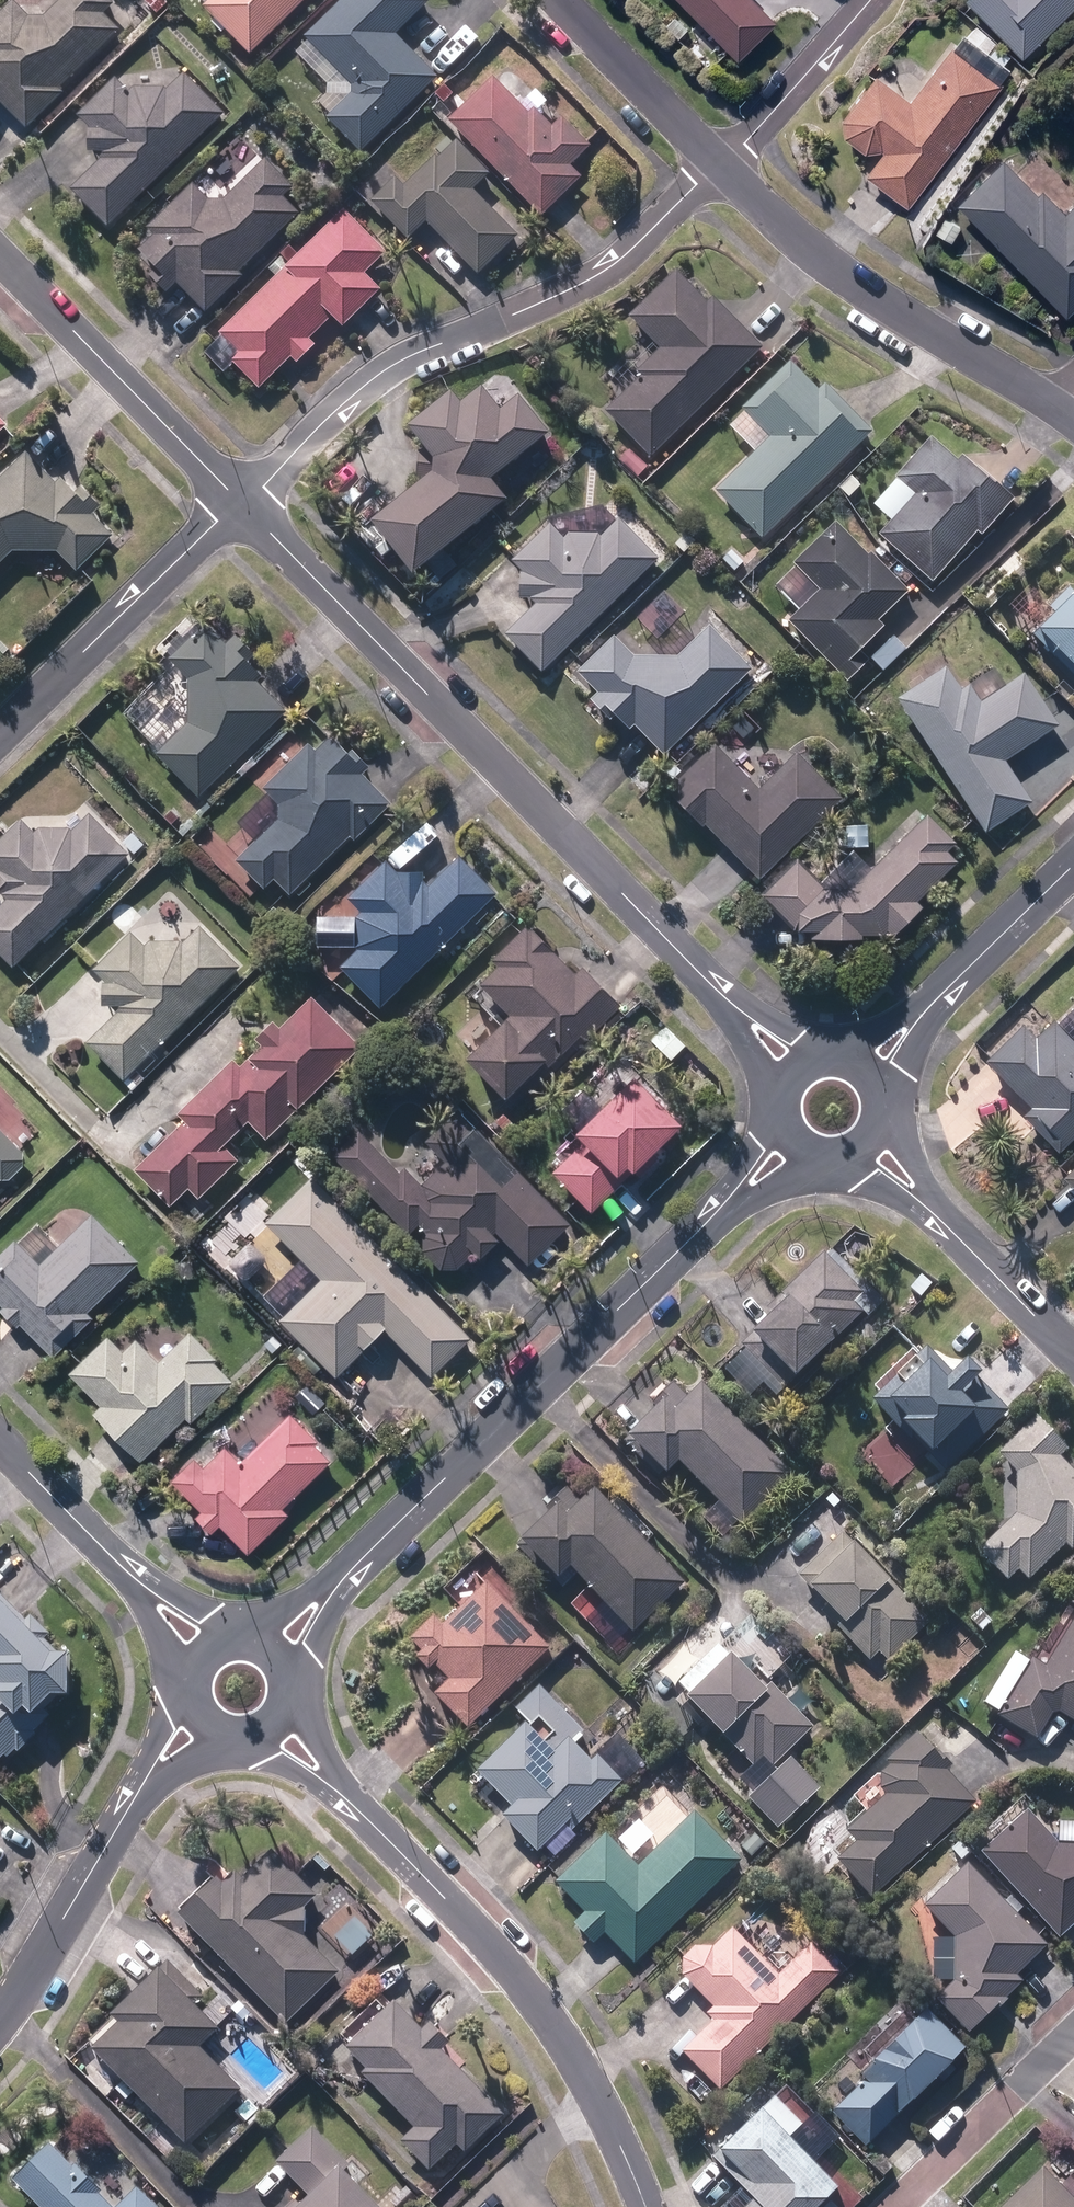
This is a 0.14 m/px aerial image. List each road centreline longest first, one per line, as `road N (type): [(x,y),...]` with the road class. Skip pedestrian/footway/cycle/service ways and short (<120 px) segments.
road 1 (residential): [(798,1070),(241,506)]
road 2 (residential): [(794,1141),(273,1651)]
road 3 (residential): [(276,1724),(505,1961),(599,2104),(642,2206)]
road 4 (residential): [(241,506),(357,387),(619,263),(720,165)]
road 5 (residential): [(720,165),(810,252),(876,301),(1053,399)]
road 6 (residential): [(197,1714),(0,2009)]
road 7 (residential): [(241,506),(0,259)]
road 8 (residential): [(0,734),(241,506)]
road 9 (residential): [(0,1444),(206,1654)]
road 10 (residential): [(1073,867),(866,1071)]
road 11 (residential): [(1073,1348),(868,1142)]
road 12 (residential): [(1073,2034),(892,2206)]
road 13 (residential): [(559,0),(720,165)]
road 14 (residential): [(720,165),(873,0)]

